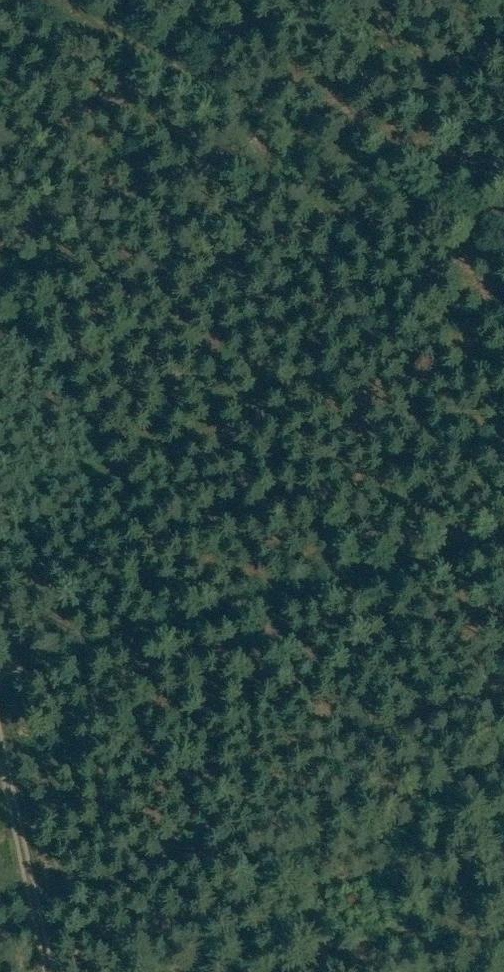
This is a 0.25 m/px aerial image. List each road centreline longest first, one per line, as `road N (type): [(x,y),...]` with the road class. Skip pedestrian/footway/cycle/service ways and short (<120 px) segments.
road 1 (track): [(503,236),(241,121),(63,0)]
road 2 (track): [(0,791),(40,971)]

